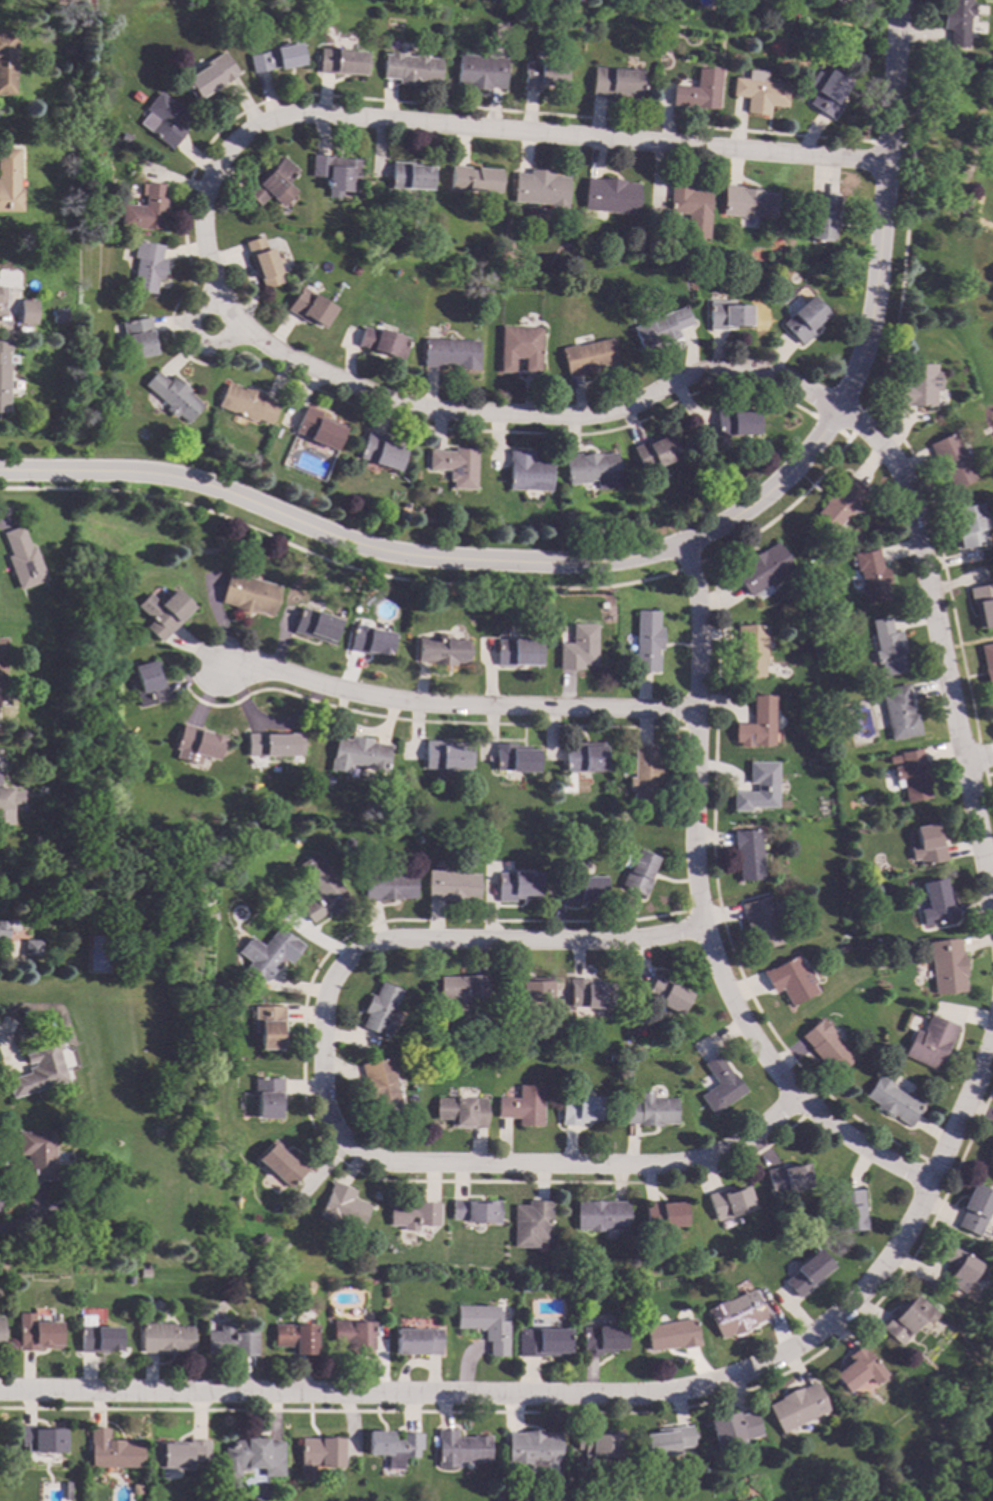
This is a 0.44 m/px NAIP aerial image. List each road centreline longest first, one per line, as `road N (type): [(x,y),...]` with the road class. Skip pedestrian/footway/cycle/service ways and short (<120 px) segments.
road 1 (residential): [(886,164),(312,118),(244,134),(208,194),(208,266),(233,318),(288,362),(360,388),(415,406),(599,414),(734,369),(780,380),(842,412)]
road 2 (residential): [(900,0),(871,318),(842,412),(766,493),(681,545),(591,564),(415,557),(342,541),(163,476),(0,474)]
road 3 (residential): [(992,1034),(893,1254),(845,1312),(784,1356),(715,1385),(642,1399),(0,1391)]
road 4 (residential): [(702,930),(617,941),(375,939),(342,958),(320,996),(324,1114),(346,1145),(380,1162),(665,1163),(732,1149),(795,1099)]
road 5 (residential): [(681,545),(694,595),(690,863),(702,930),(737,1012),(795,1099),(859,1147),(930,1182)]
road 6 (residential): [(842,412),(884,446),(907,488),(992,912)]
road 7 (residential): [(694,714),(398,706),(280,674),(220,667)]

